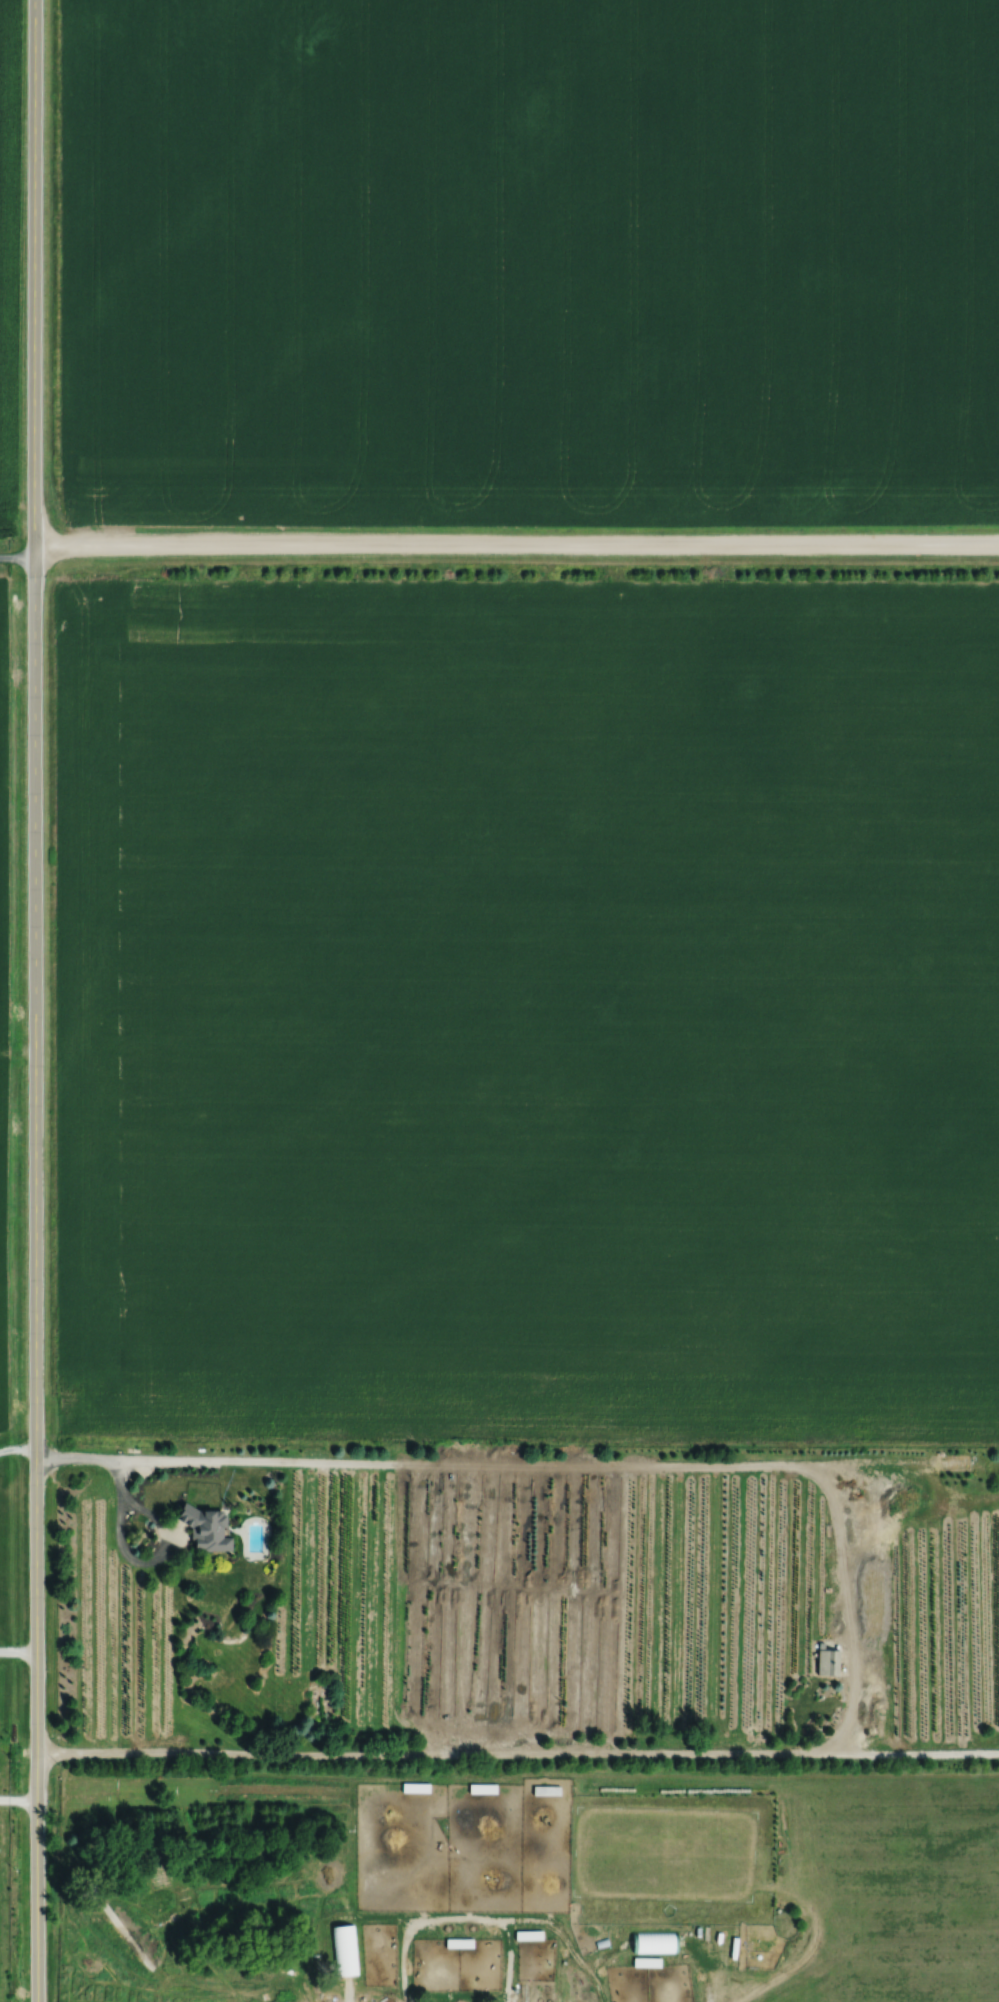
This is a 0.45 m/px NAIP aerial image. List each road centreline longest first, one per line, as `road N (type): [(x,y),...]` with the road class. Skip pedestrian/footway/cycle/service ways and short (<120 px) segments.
road 1 (tertiary): [(37,2001),(36,0)]
road 2 (residential): [(34,543),(998,544)]

